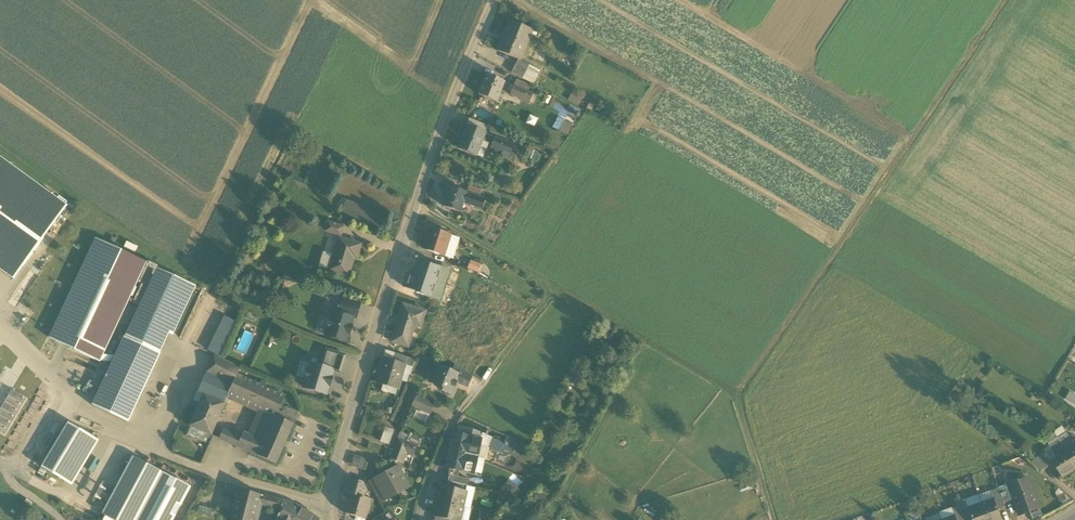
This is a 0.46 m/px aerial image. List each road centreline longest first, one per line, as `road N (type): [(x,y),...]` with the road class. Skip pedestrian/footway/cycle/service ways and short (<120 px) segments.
road 1 (track): [(774,519),(737,396),(1005,0)]
road 2 (residential): [(494,0),(415,204),(330,519)]
road 3 (track): [(737,396),(415,204)]
road 4 (residential): [(416,519),(455,418),(483,382)]

